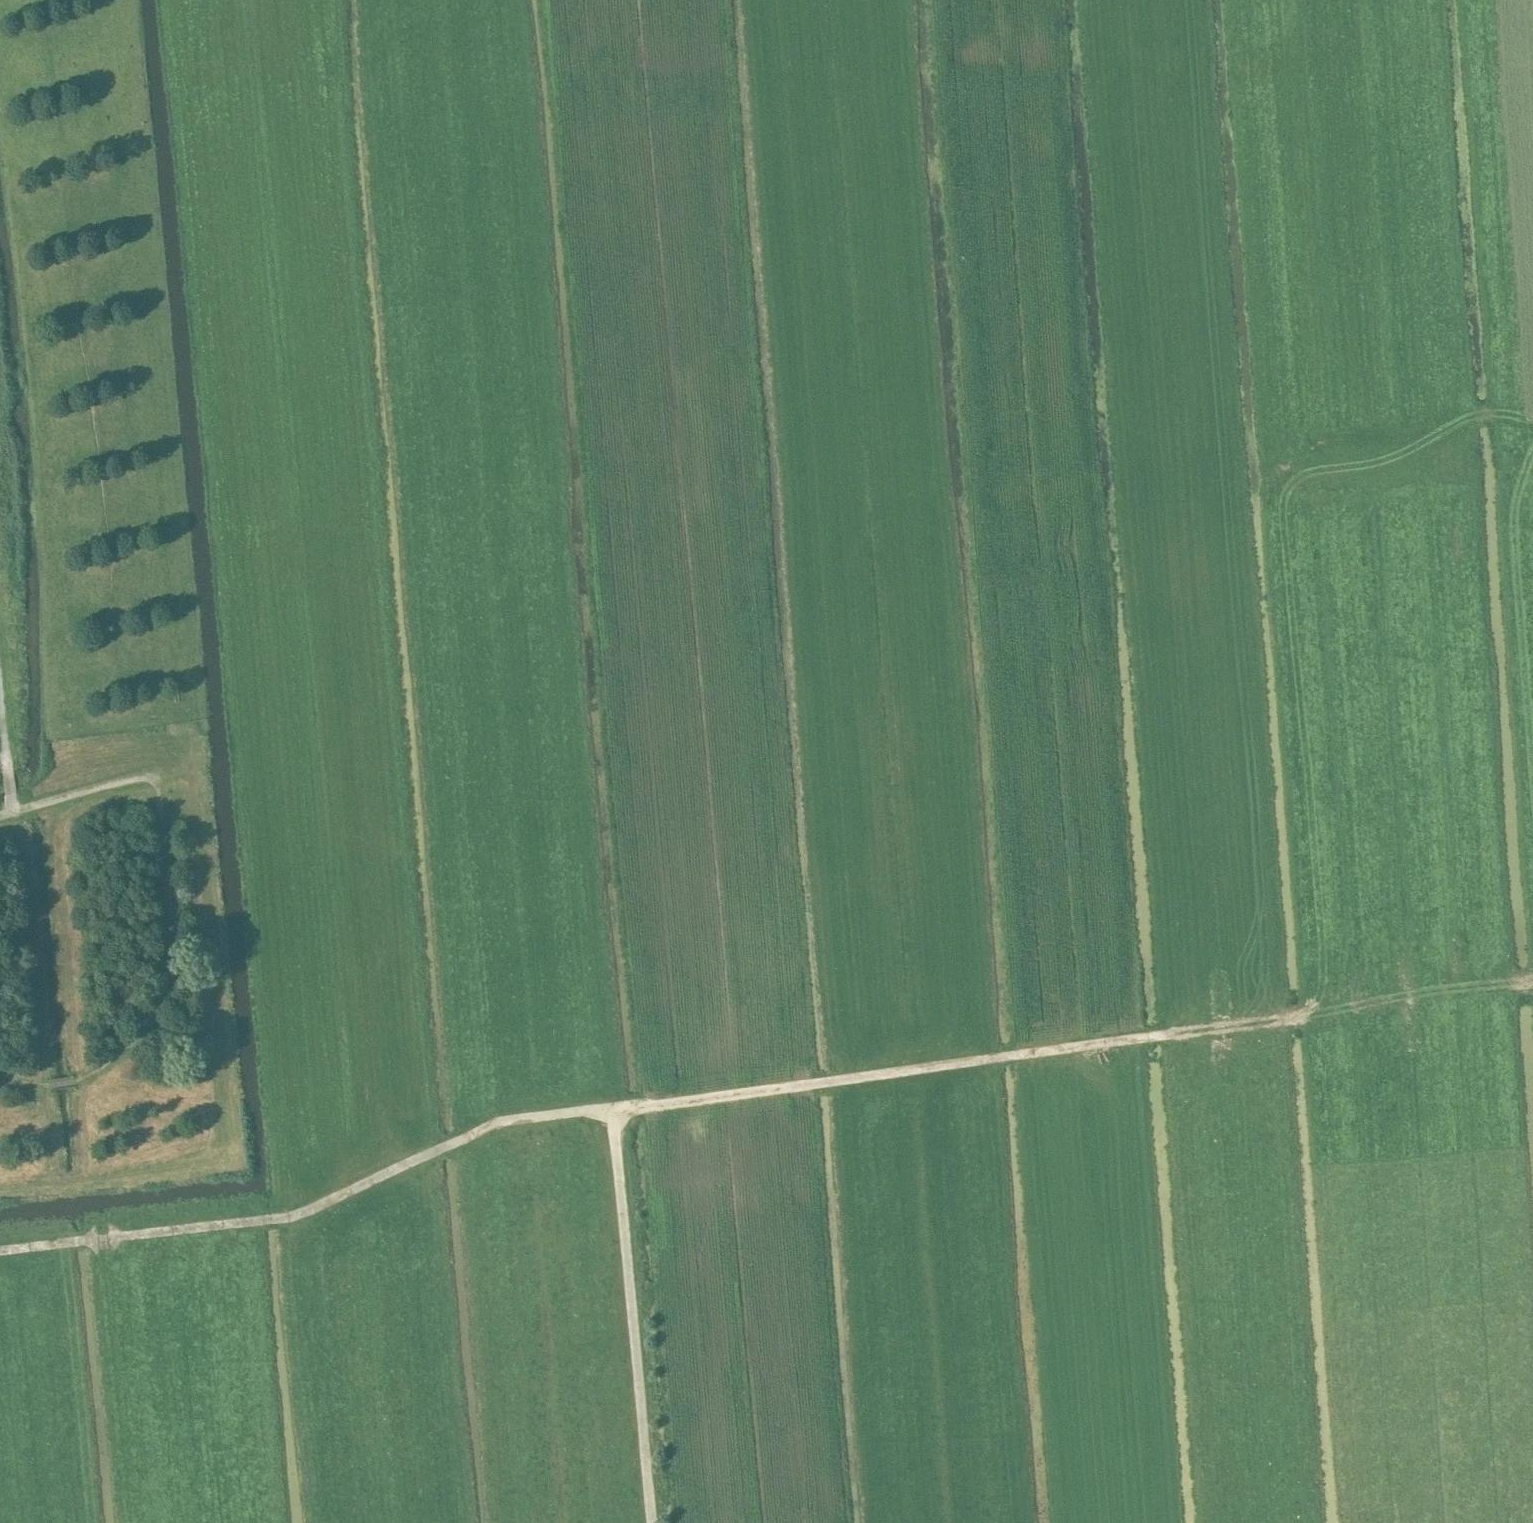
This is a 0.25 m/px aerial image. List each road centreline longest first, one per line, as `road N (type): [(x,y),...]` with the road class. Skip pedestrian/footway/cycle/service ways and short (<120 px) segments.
road 1 (track): [(1182,1024),(485,1123),(299,1215),(0,1251)]
road 2 (track): [(617,1104),(656,1522)]

